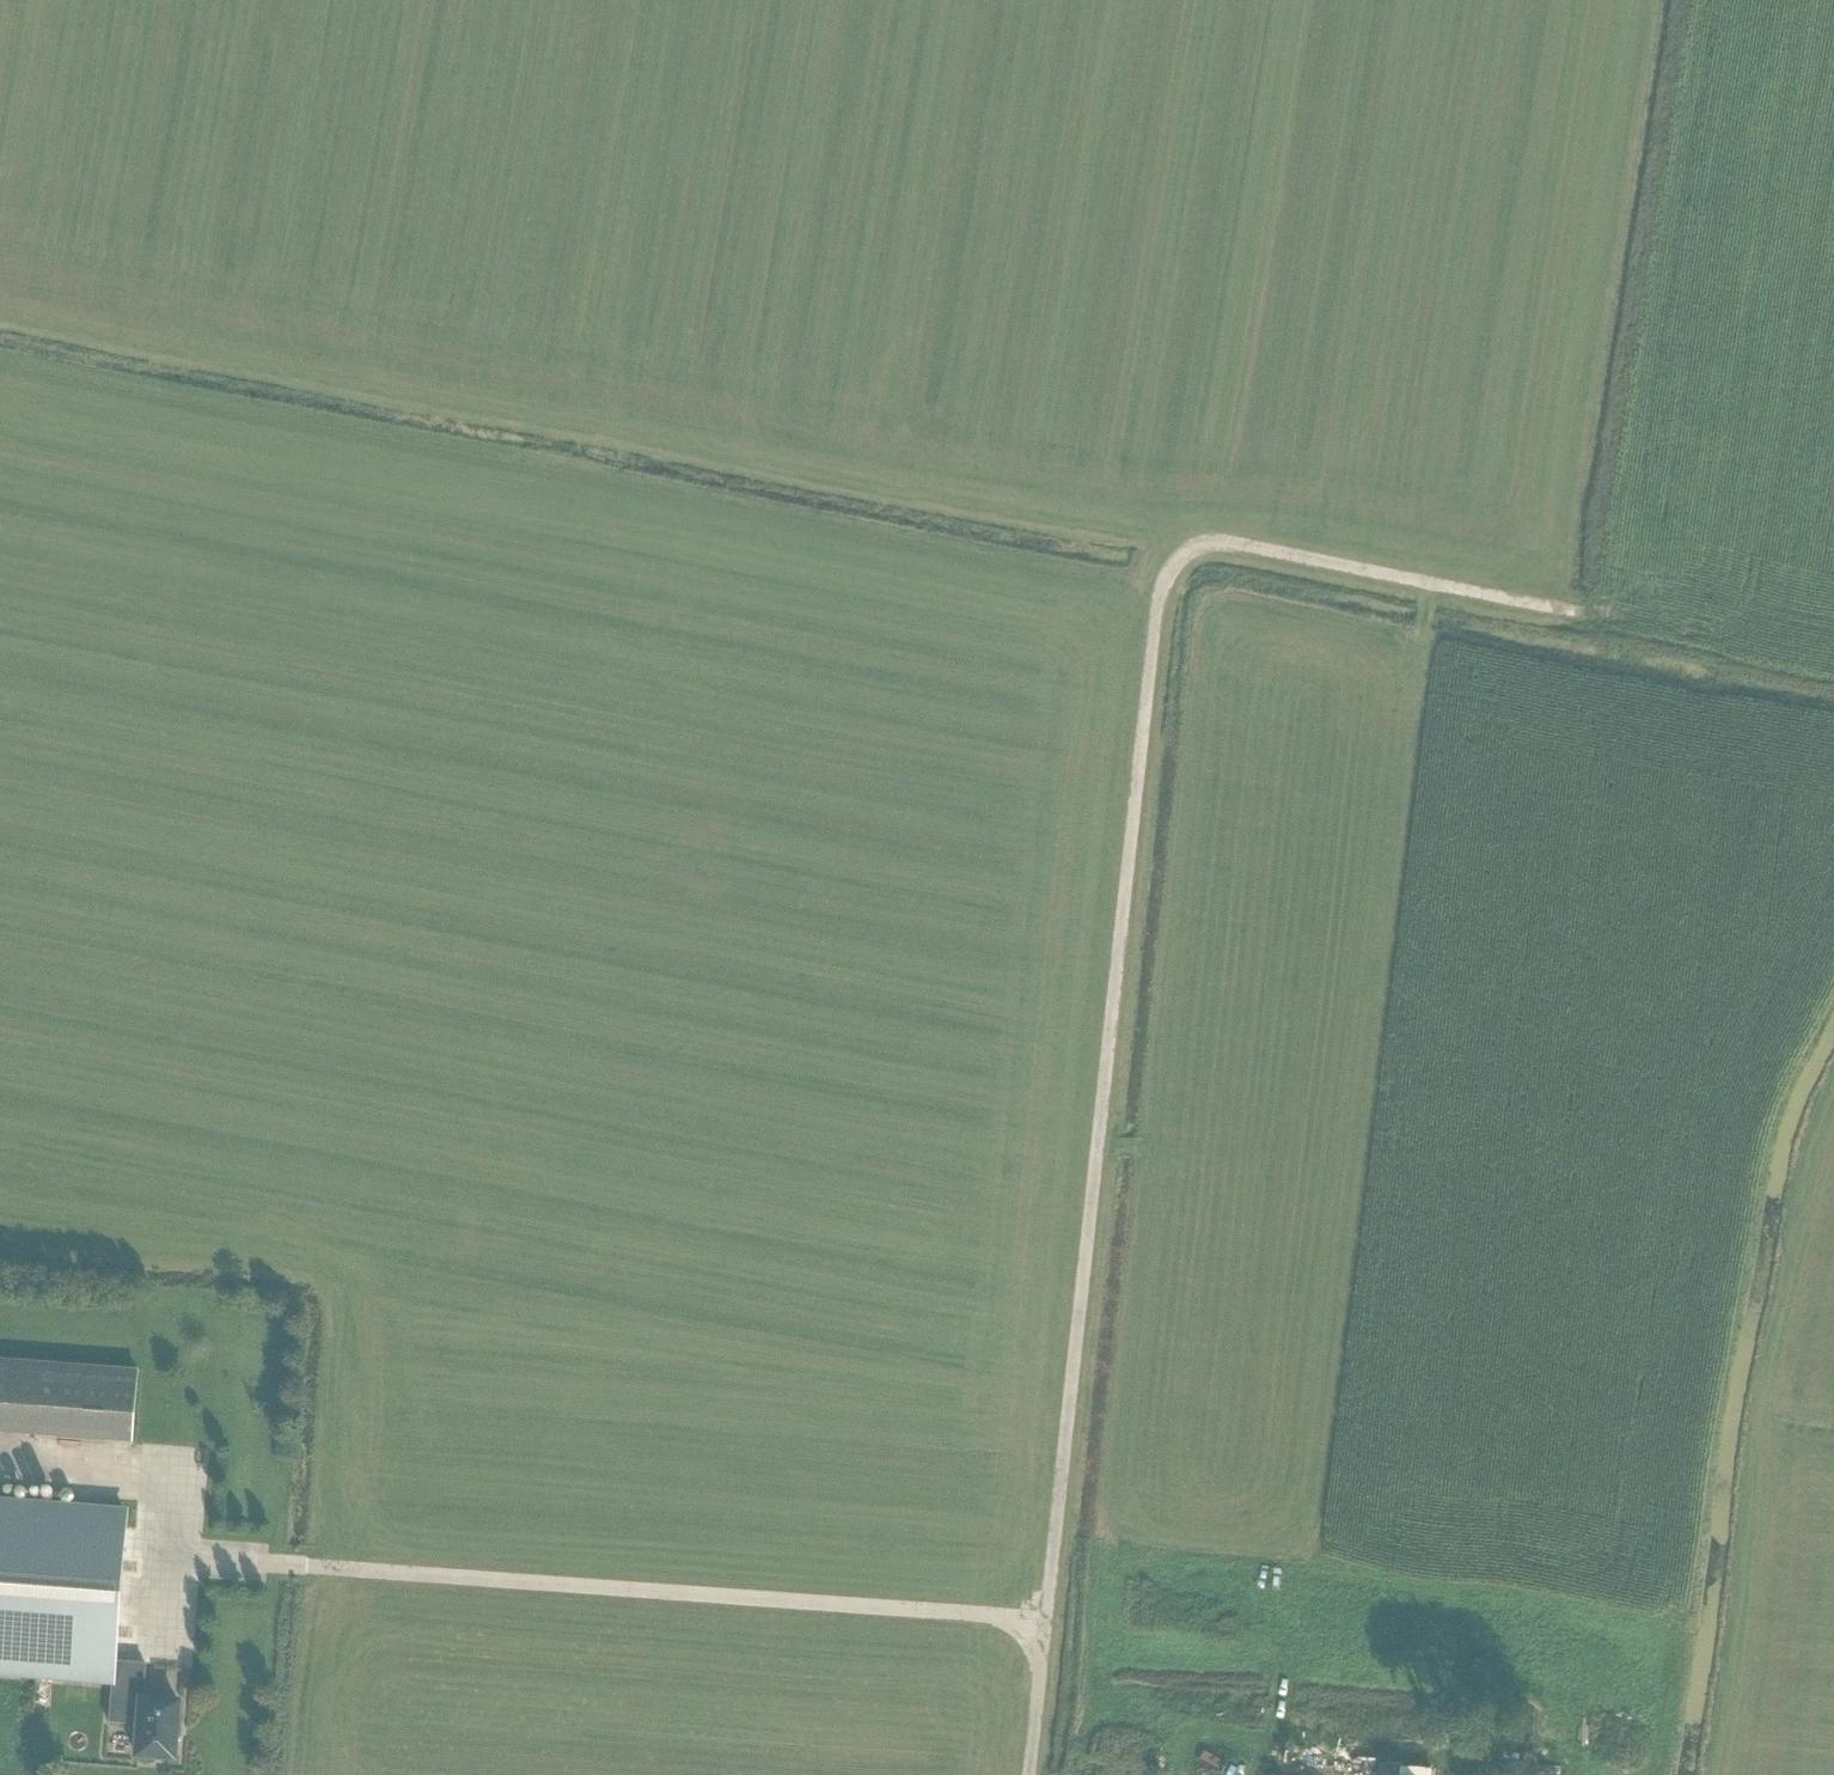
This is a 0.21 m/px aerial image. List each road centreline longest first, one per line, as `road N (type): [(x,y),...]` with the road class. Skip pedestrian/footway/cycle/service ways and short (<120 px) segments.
road 1 (unclassified): [(1029,1774),(1045,1620)]

